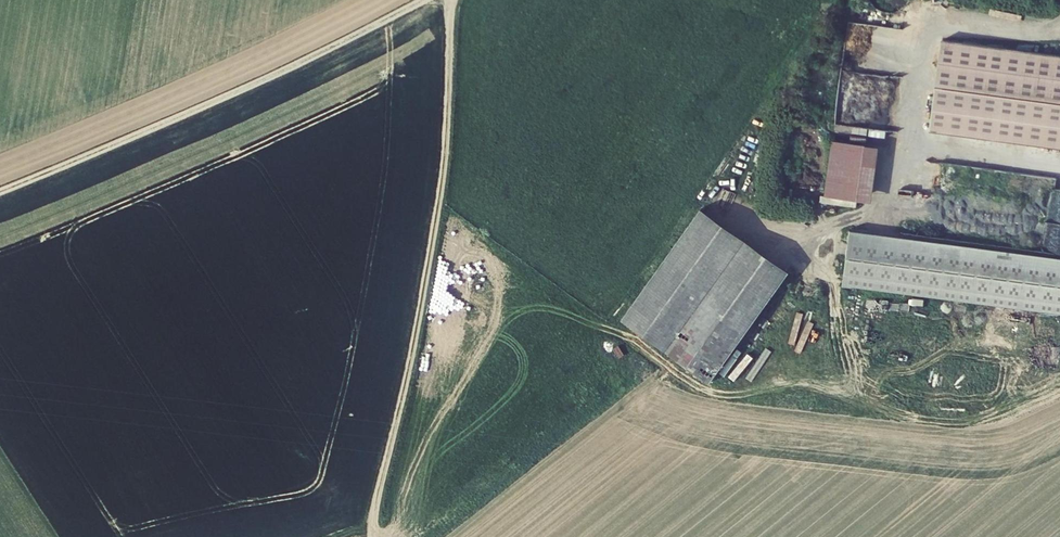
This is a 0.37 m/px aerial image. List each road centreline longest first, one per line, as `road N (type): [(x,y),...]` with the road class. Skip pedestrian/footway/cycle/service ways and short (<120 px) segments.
road 1 (track): [(448,0),(439,201),(372,536)]
road 2 (track): [(427,0),(156,130),(0,193)]
road 3 (track): [(1059,37),(925,18),(912,145),(1059,166)]

